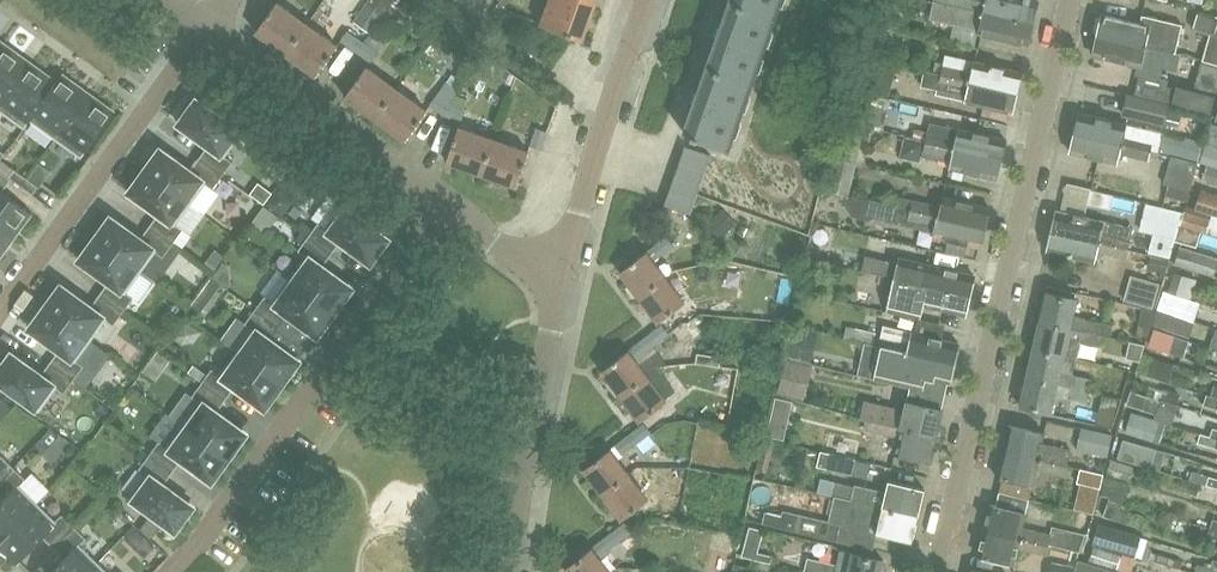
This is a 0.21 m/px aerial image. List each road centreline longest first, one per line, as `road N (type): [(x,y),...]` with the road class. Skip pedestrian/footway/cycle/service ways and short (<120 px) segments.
road 1 (residential): [(936,571),(1070,0)]
road 2 (residential): [(446,207),(174,571)]
road 3 (residential): [(0,311),(202,33)]
road 4 (unclassified): [(511,571),(558,275)]
road 5 (residential): [(446,207),(202,33)]
road 6 (unclassified): [(558,275),(653,0)]
road 7 (residential): [(558,275),(446,207)]

